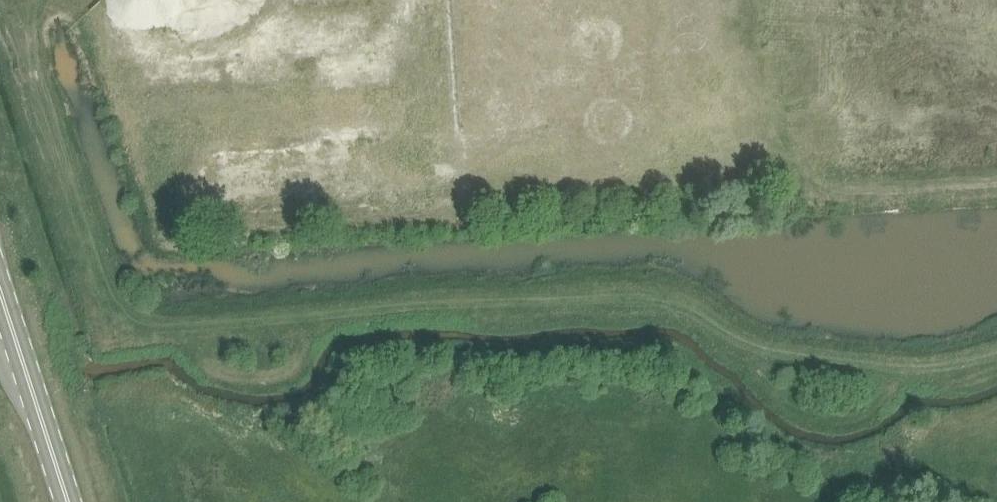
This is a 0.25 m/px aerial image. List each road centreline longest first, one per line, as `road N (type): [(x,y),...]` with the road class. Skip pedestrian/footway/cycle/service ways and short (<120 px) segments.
road 1 (secondary): [(68,501),(0,292)]

